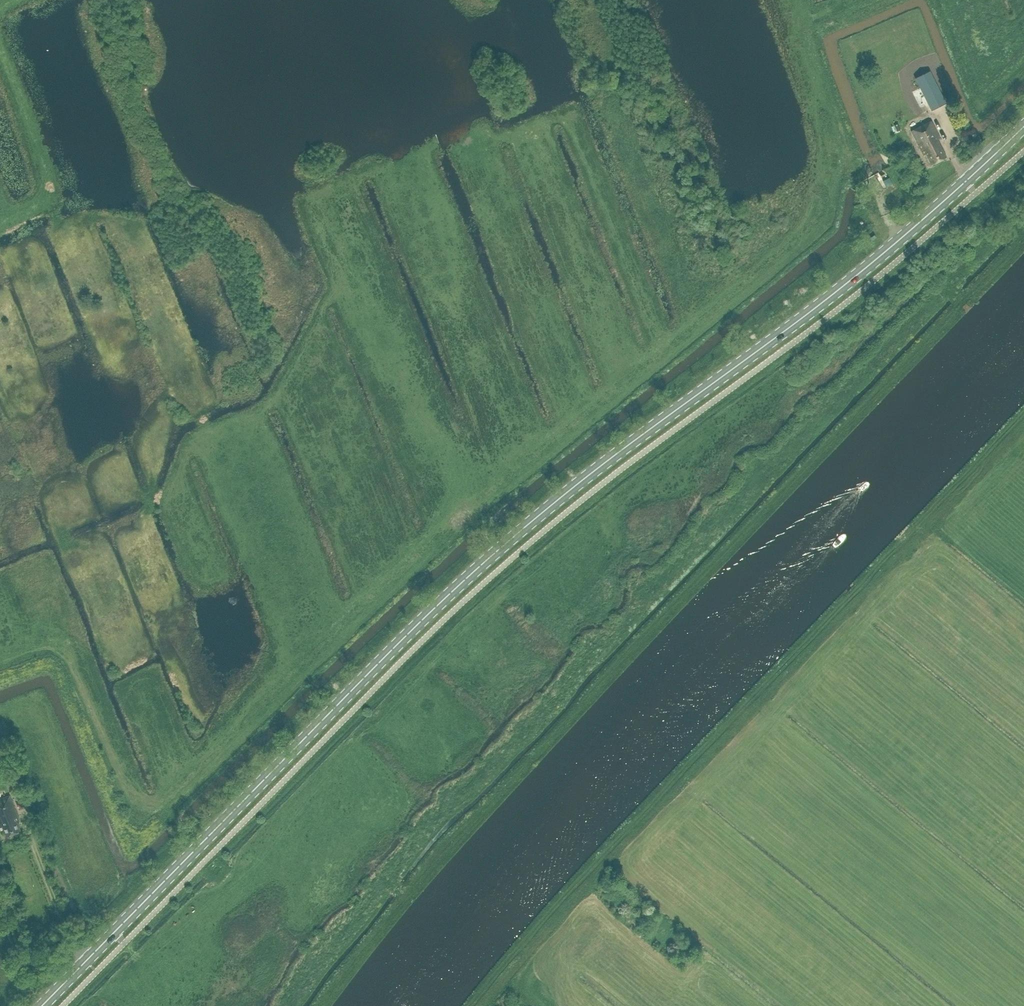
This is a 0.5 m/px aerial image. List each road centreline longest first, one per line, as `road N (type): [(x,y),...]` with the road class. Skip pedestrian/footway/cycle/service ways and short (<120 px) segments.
road 1 (primary): [(41,1005),(496,551),(859,273),(1023,126)]
road 2 (track): [(0,678),(50,662),(68,677),(135,828),(152,826),(428,544),(811,227),(835,170),(853,159)]
road 3 (track): [(0,223),(44,198),(47,175),(0,49)]
road 4 (track): [(804,0),(815,57),(857,170),(871,184)]
road 5 (track): [(933,0),(979,111),(1023,67)]

